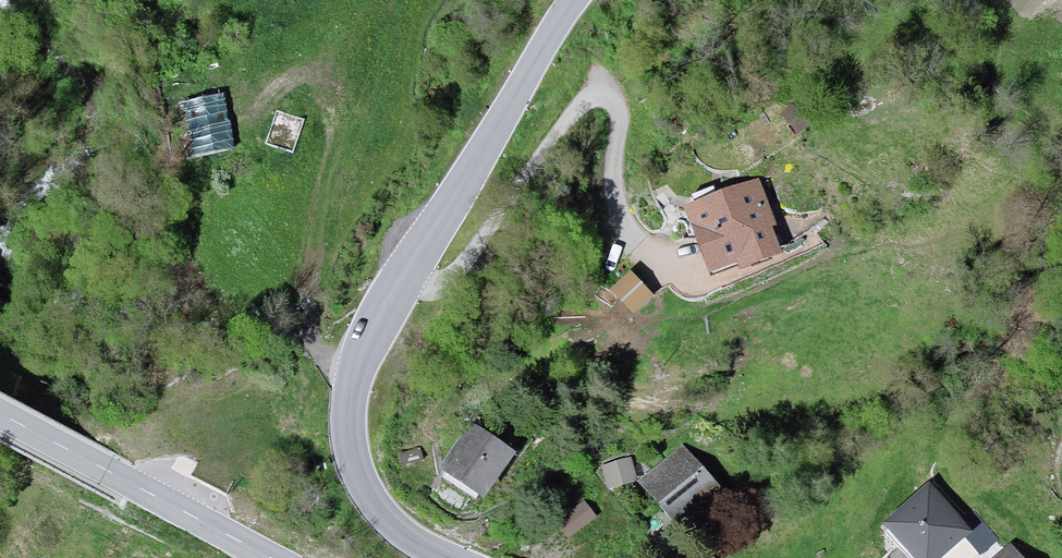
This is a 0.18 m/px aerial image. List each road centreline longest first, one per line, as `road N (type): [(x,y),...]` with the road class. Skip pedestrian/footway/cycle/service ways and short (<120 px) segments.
road 1 (tertiary): [(580,0),(368,340),(350,423),(373,499),(448,557)]
road 2 (tertiary): [(275,557),(0,412)]

